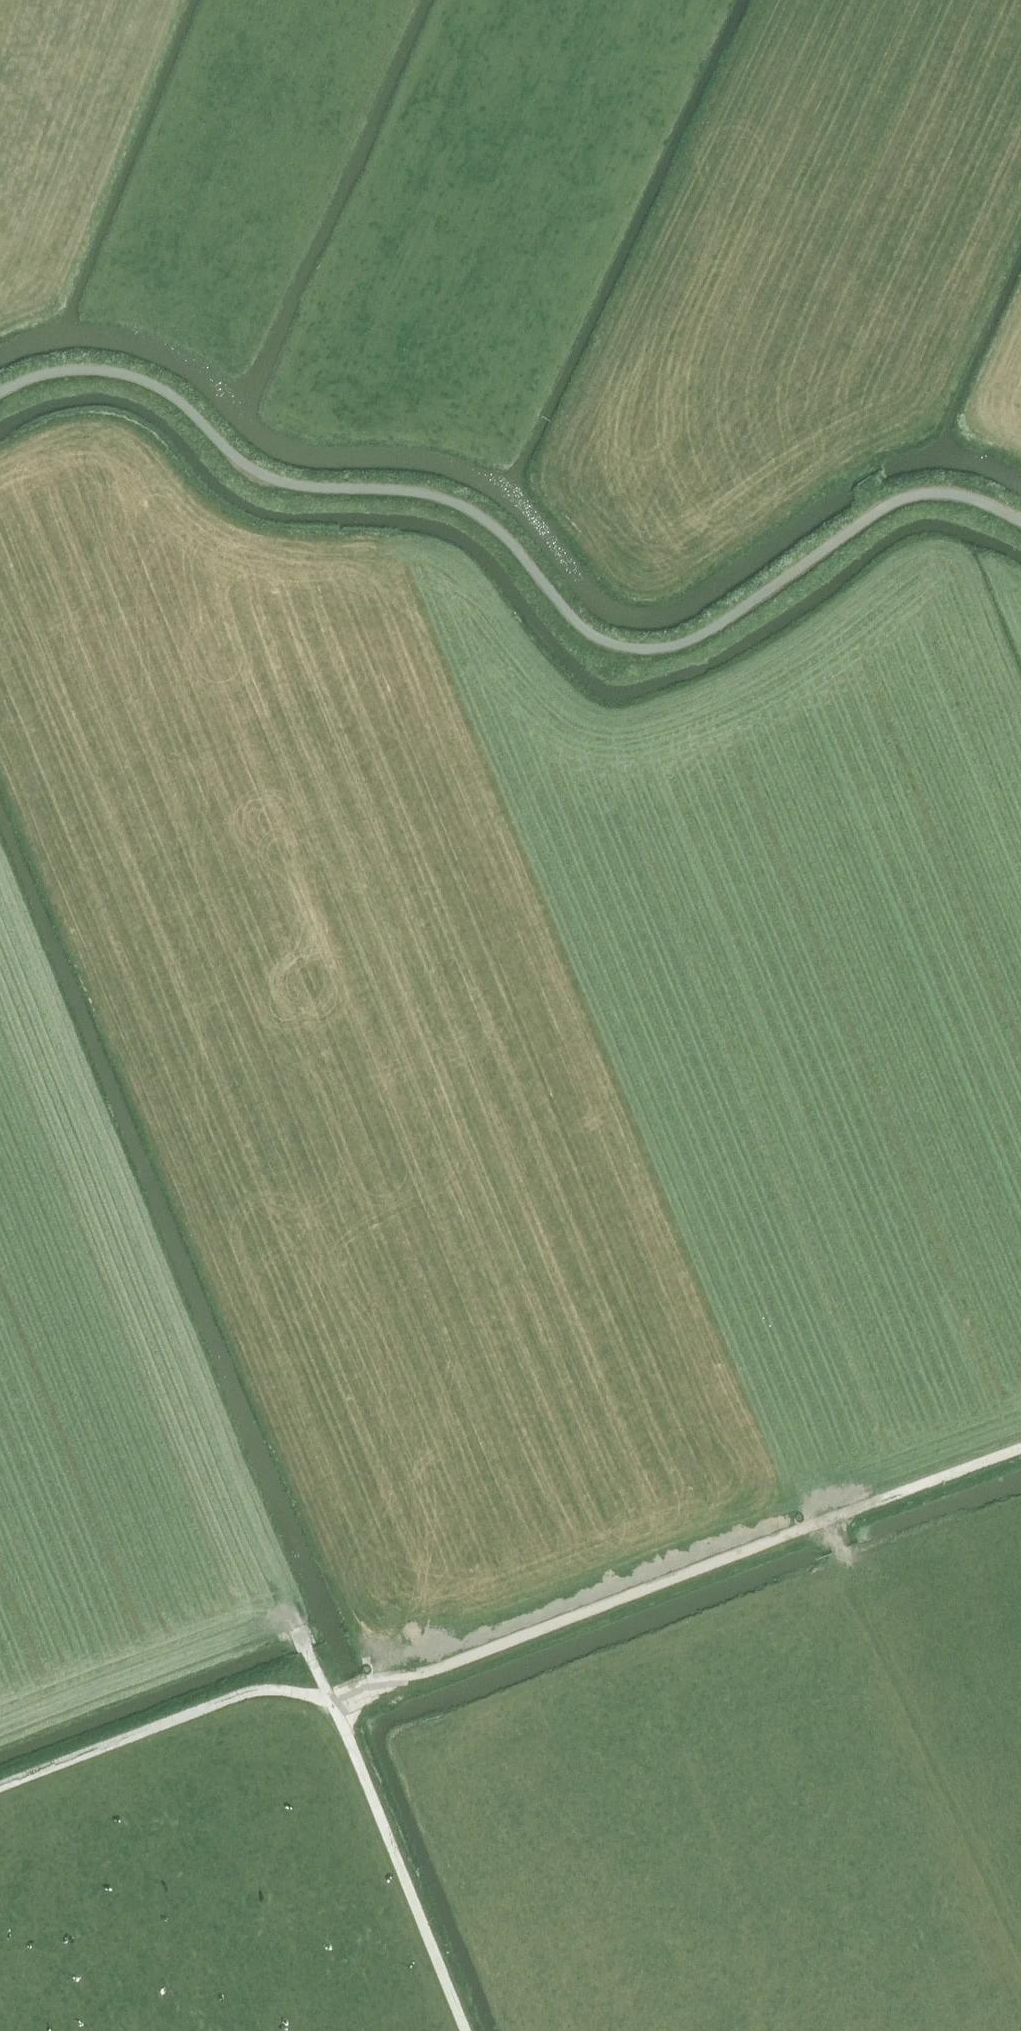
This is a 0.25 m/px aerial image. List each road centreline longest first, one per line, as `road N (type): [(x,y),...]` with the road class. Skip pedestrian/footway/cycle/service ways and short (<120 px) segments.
road 1 (track): [(1020,1451),(447,1666),(333,1699),(467,2030)]
road 2 (track): [(298,1629),(333,1699),(251,1690),(0,1786)]

